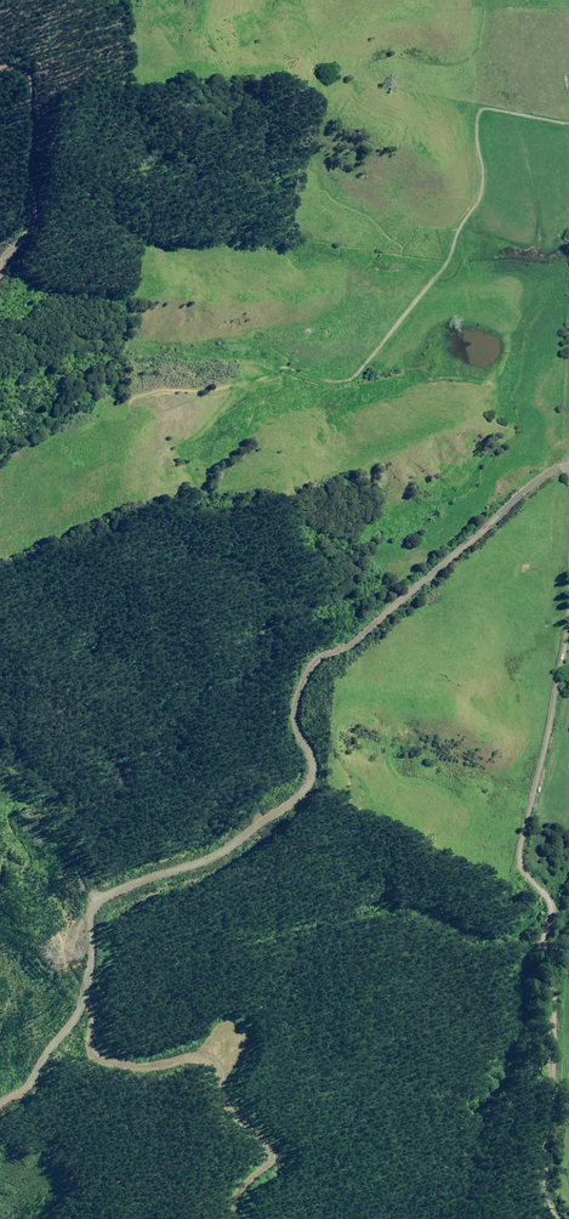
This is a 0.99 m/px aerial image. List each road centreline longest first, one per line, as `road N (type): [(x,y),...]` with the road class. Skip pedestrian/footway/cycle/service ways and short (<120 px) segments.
road 1 (track): [(568,460),(301,674),(295,728),(310,756),(312,786),(210,860),(91,910),(89,980),(72,1019),(35,1073),(0,1101)]
road 2 (unclassified): [(557,1218),(544,1172),(553,1118),(555,984),(545,942),(551,904),(512,863),(565,641),(568,521)]

